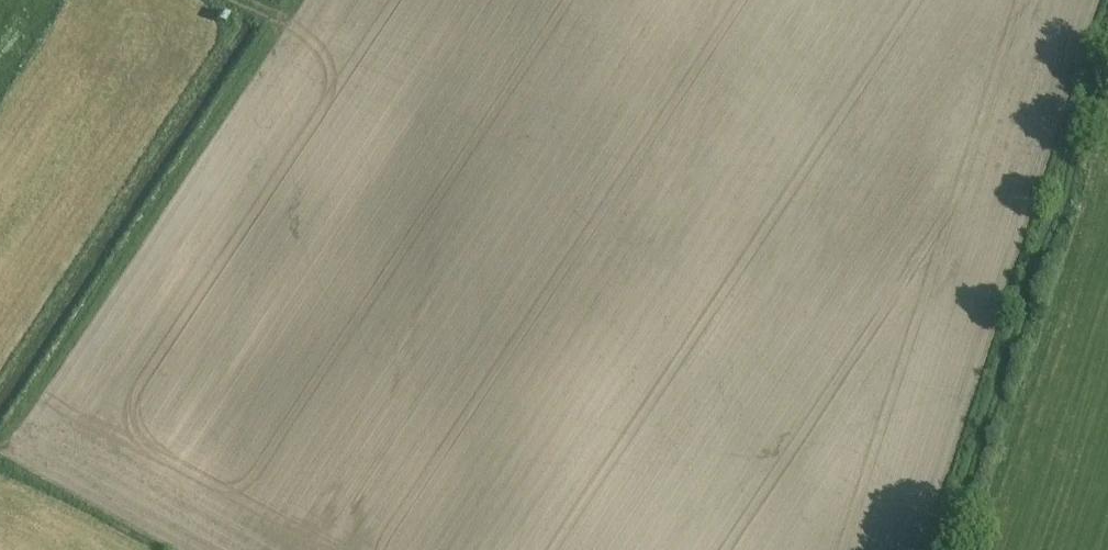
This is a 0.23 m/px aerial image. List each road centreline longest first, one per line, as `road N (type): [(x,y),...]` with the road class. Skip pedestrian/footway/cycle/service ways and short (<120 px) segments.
road 1 (track): [(1107,82),(956,549)]

